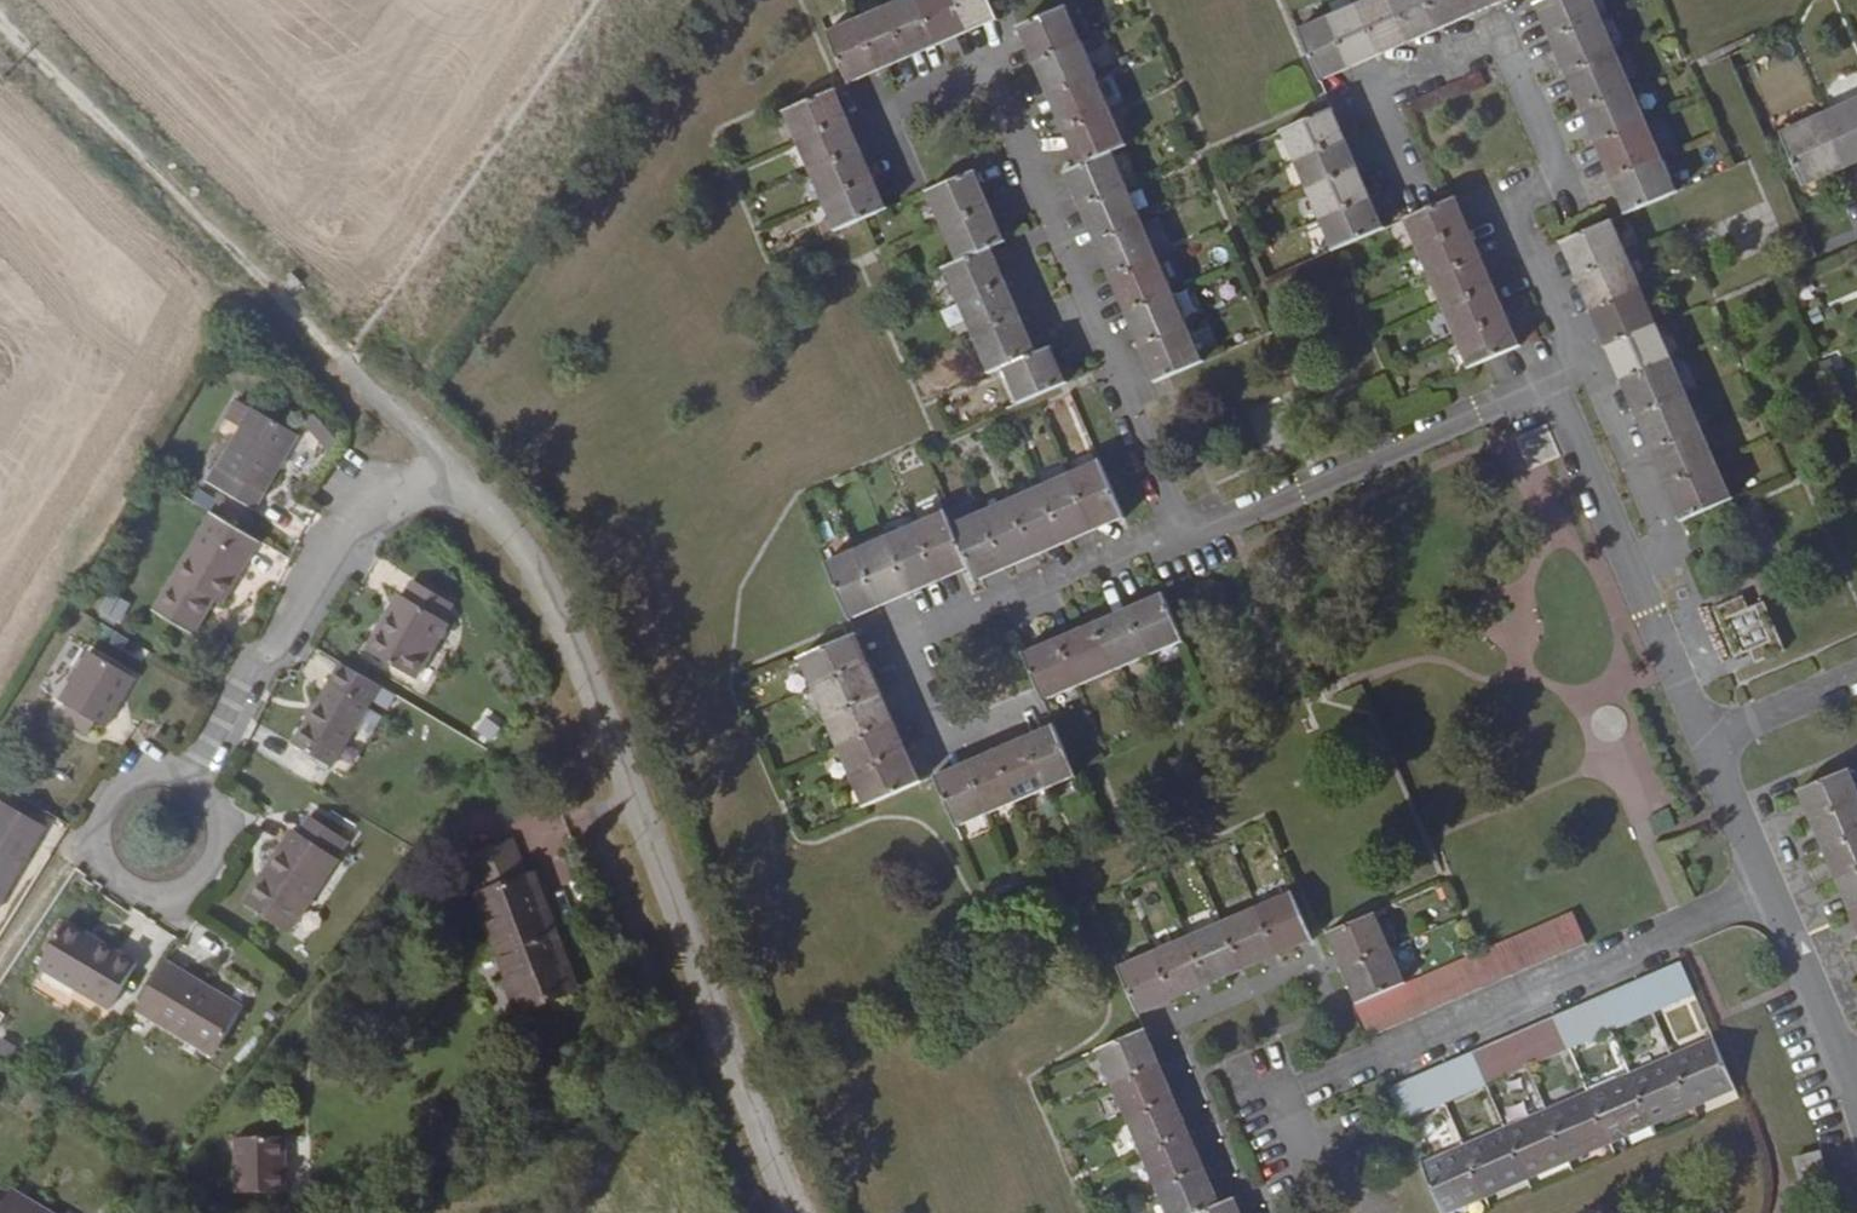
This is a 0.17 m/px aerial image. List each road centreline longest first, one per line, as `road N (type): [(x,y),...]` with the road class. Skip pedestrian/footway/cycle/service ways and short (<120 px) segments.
road 1 (residential): [(778,1212),(534,591),(500,532),(447,472)]
road 2 (residential): [(901,187),(873,109),(977,71),(1102,362),(1163,529)]
road 3 (residential): [(1402,162),(1373,92),(1516,32),(1575,176),(1501,213),(1563,369)]
road 4 (residential): [(1775,893),(1273,1096)]
road 5 (track): [(0,38),(368,395)]
road 6 (residential): [(1163,529),(887,643),(927,748),(1019,712)]
road 7 (residential): [(447,472),(389,485),(334,522),(271,635),(237,662),(173,779)]
road 8 (residential): [(1163,529),(1215,516),(1563,369)]
road 9 (residential): [(1563,369),(1712,733)]
road 10 (residential): [(173,779),(200,805),(206,843),(187,876),(153,891),(134,890),(101,870),(90,853),(90,813),(115,781),(154,773)]
road 11 (residential): [(1775,893),(1850,1086)]
road 12 (residential): [(1712,733),(1775,893)]
road 13 (residential): [(1712,733),(1856,669)]

